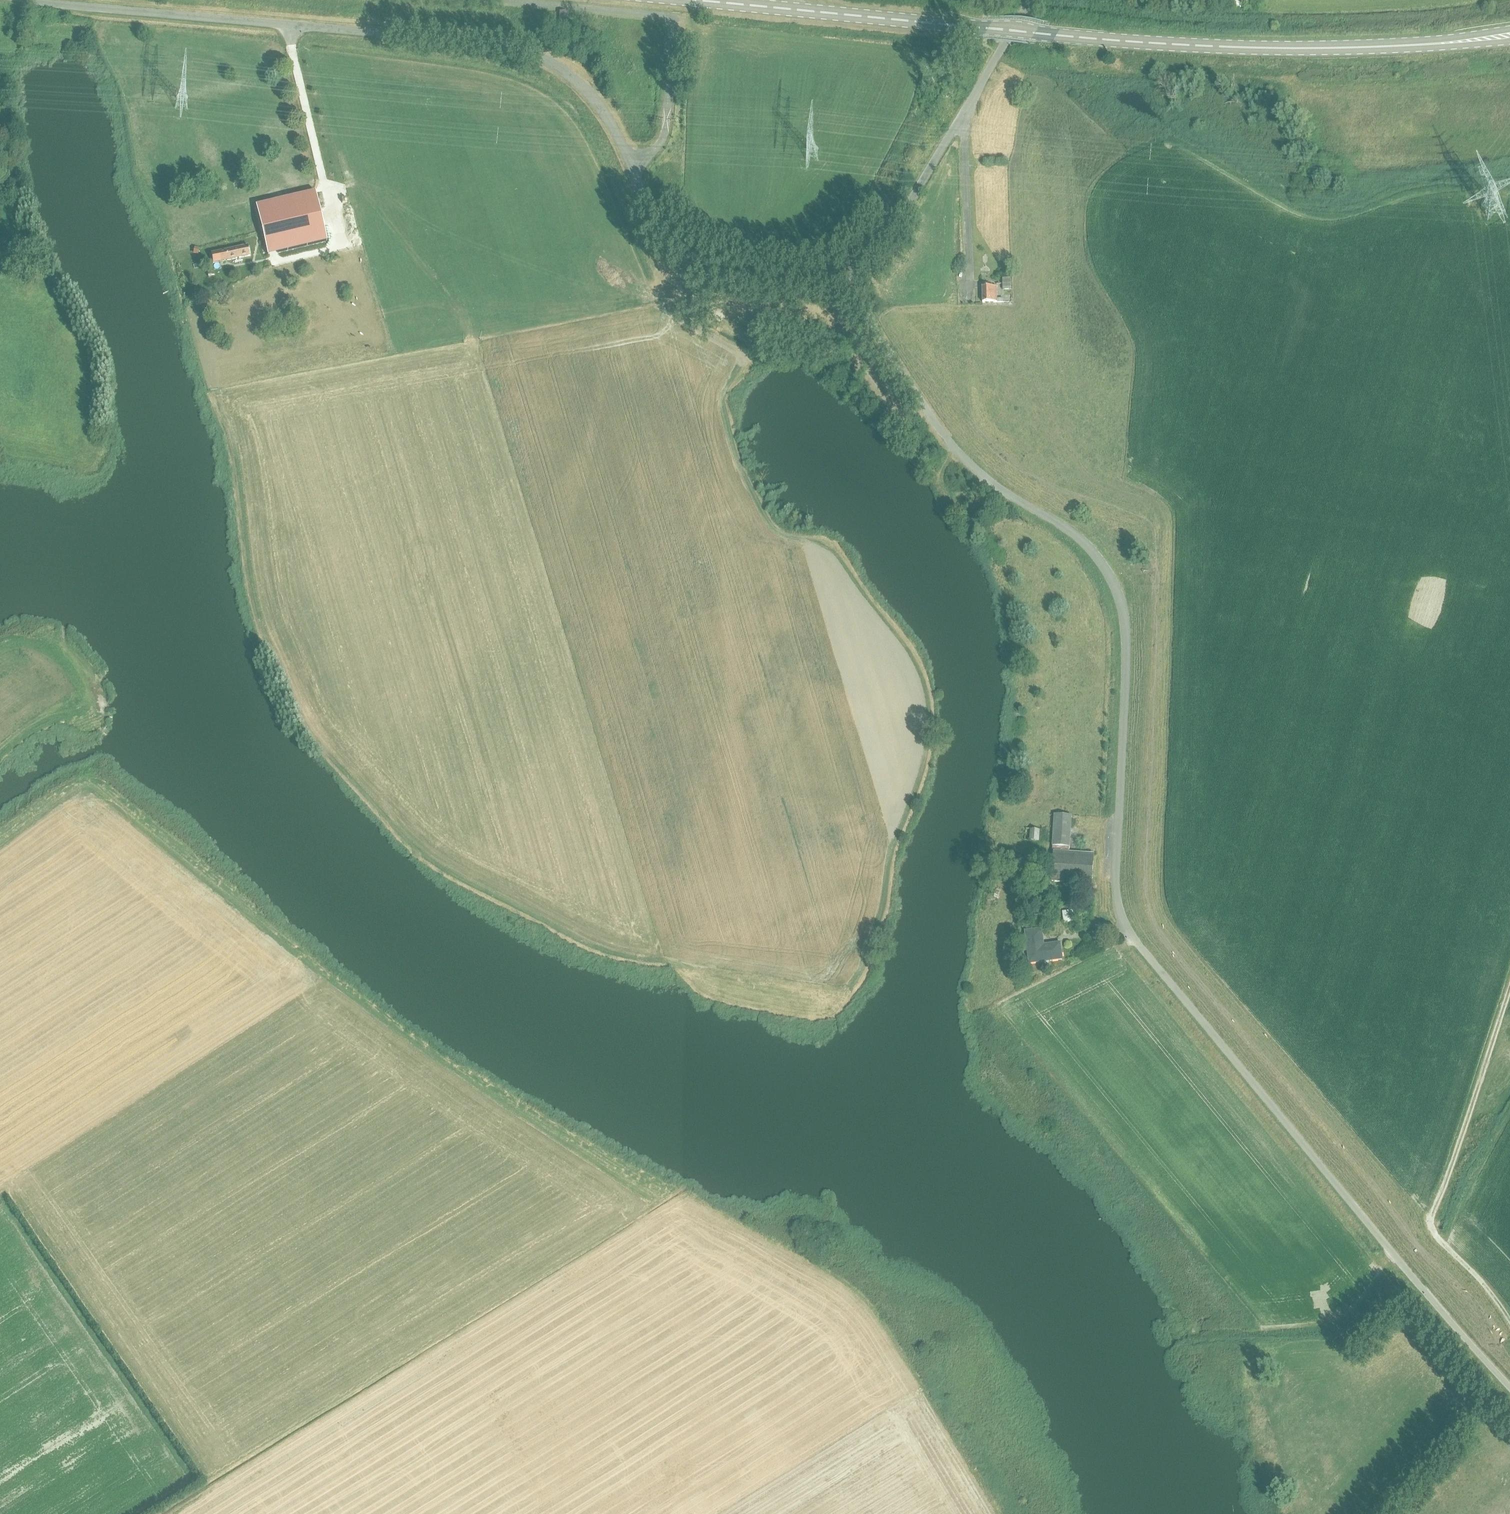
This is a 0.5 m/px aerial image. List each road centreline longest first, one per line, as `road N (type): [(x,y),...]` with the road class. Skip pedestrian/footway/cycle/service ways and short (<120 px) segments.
road 1 (unclassified): [(1509,1388),(1128,932),(1116,895),(1125,635),(1115,590),(1080,538),(985,477),(944,439),(845,278)]
road 2 (unclassified): [(845,278),(778,290),(709,276),(682,258),(665,241),(595,99),(561,70),(519,52),(23,0)]
road 3 (track): [(1509,980),(1432,1226),(1509,1321)]
road 4 (tertiary): [(1035,33),(683,0)]
road 5 (unclassified): [(845,278),(896,225),(1030,0)]
road 6 (tertiary): [(1035,33),(1199,49),(1368,47)]
road 7 (tertiary): [(1509,30),(1368,47)]
road 8 (tertiary): [(1368,47),(1509,41)]

